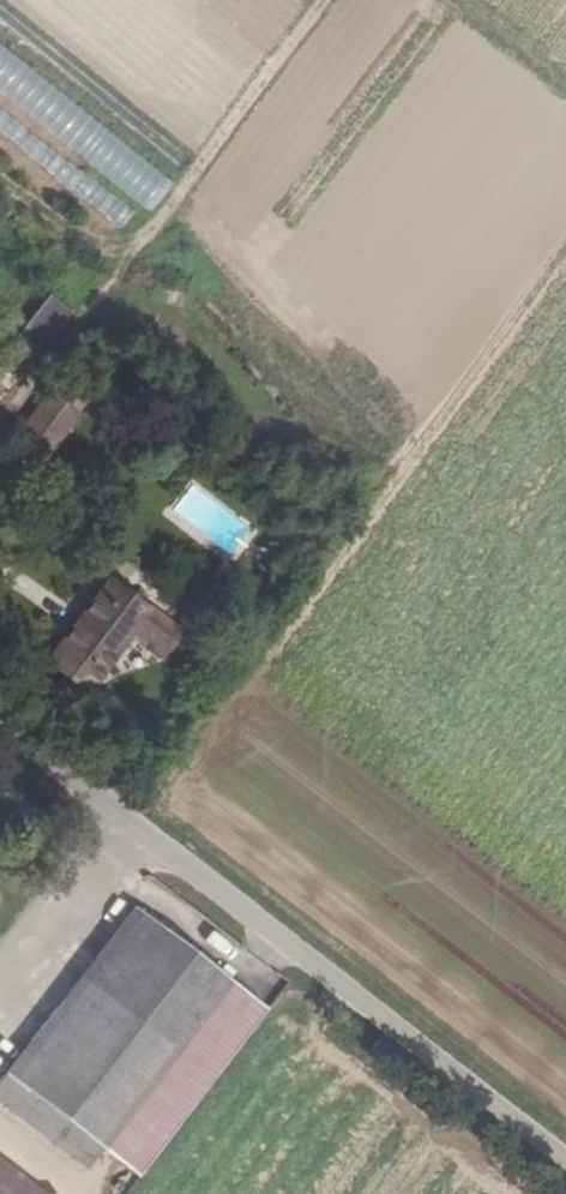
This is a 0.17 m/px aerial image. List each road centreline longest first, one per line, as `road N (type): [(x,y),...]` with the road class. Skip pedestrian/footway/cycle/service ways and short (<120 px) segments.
road 1 (unclassified): [(0,738),(565,1171)]

